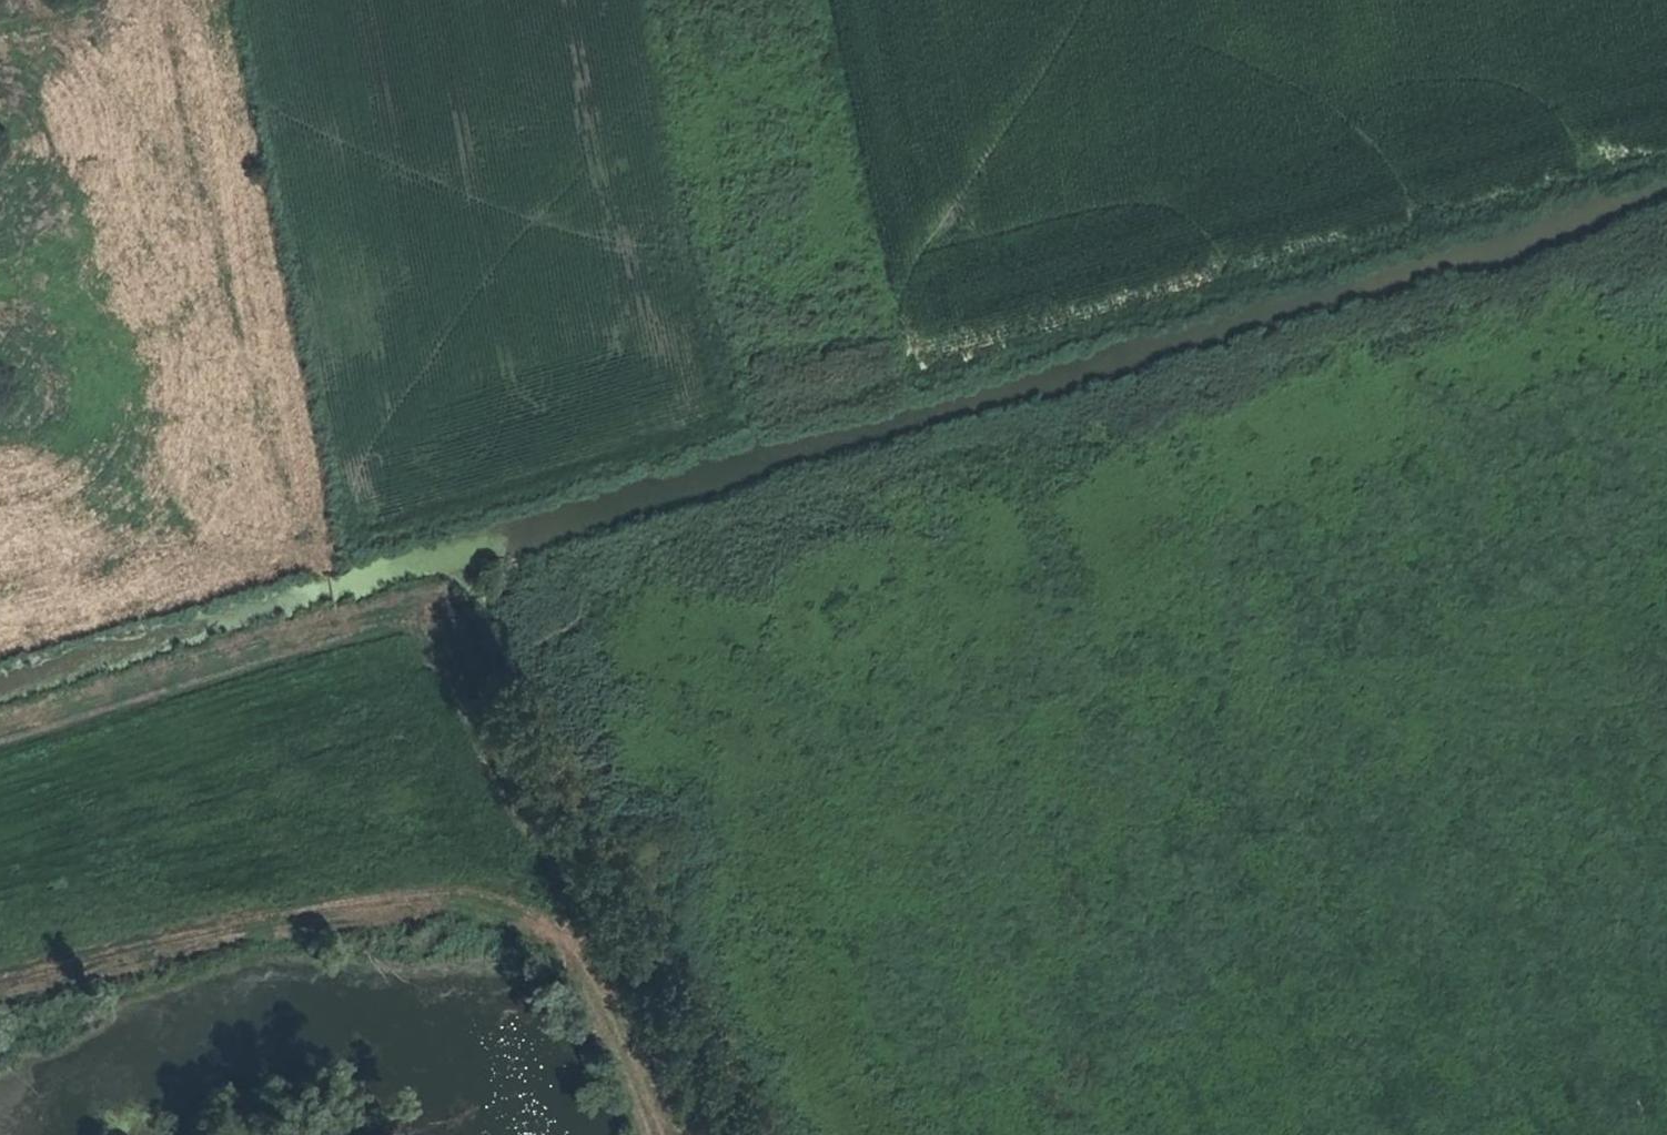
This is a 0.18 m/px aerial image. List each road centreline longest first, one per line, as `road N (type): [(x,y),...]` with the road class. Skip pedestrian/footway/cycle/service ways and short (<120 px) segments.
road 1 (track): [(409,609),(438,626),(472,722),(612,1001),(690,1134)]
road 2 (track): [(0,997),(269,940),(563,903)]

